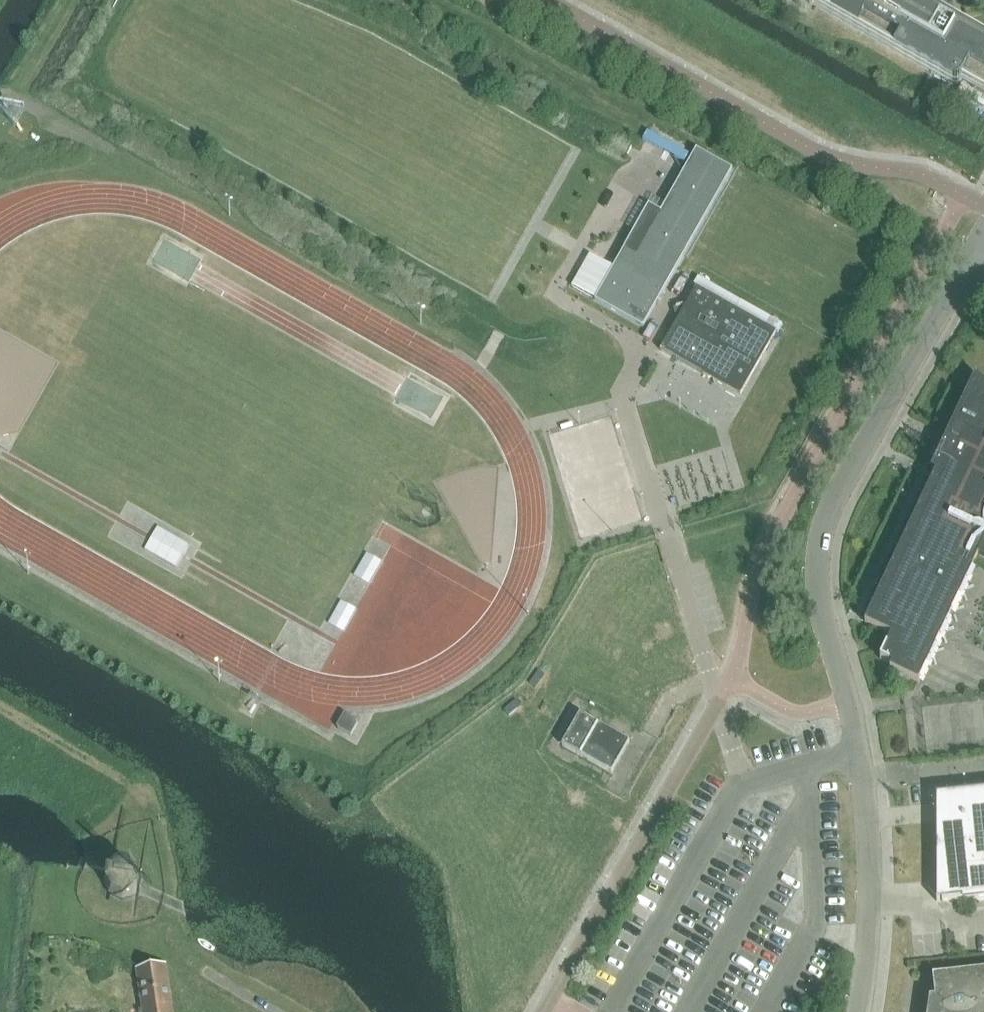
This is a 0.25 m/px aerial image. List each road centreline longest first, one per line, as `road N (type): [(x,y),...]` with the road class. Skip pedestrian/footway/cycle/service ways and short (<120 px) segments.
road 1 (unclassified): [(857,1011),(871,940),(869,776),(821,591),(823,539),(975,254)]

